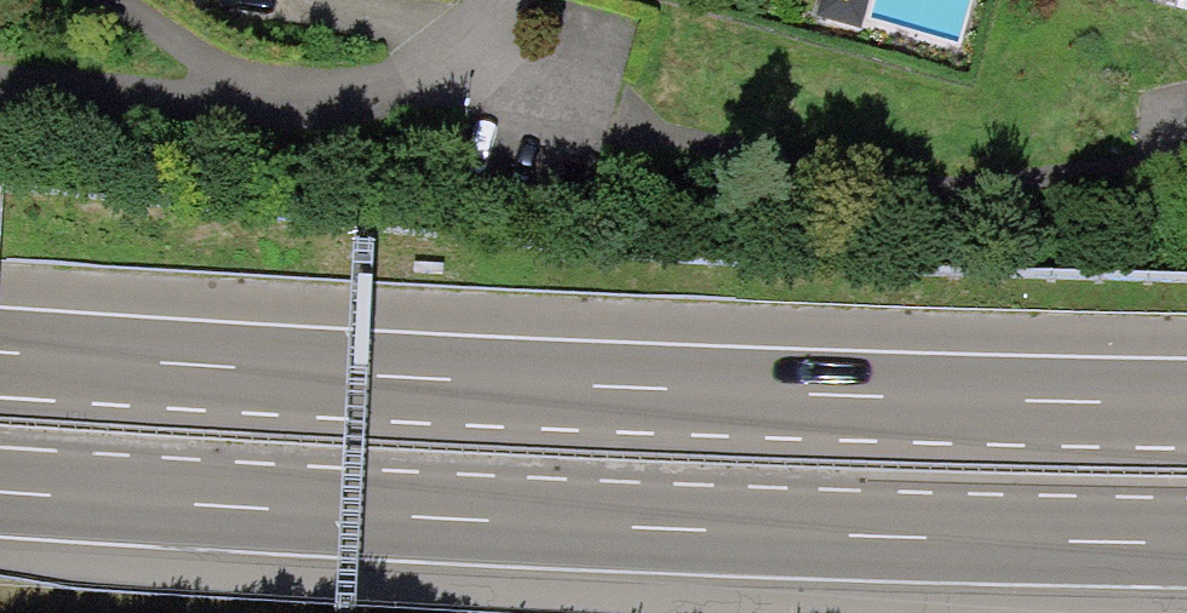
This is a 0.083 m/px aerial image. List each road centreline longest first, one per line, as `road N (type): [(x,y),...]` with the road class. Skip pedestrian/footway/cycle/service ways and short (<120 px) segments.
road 1 (motorway): [(1186,401),(512,381),(0,351)]
road 2 (motorway): [(0,493),(506,521),(1186,542)]
road 3 (residential): [(0,93),(341,106),(421,79),(459,48)]
road 4 (residential): [(328,0),(459,48)]

